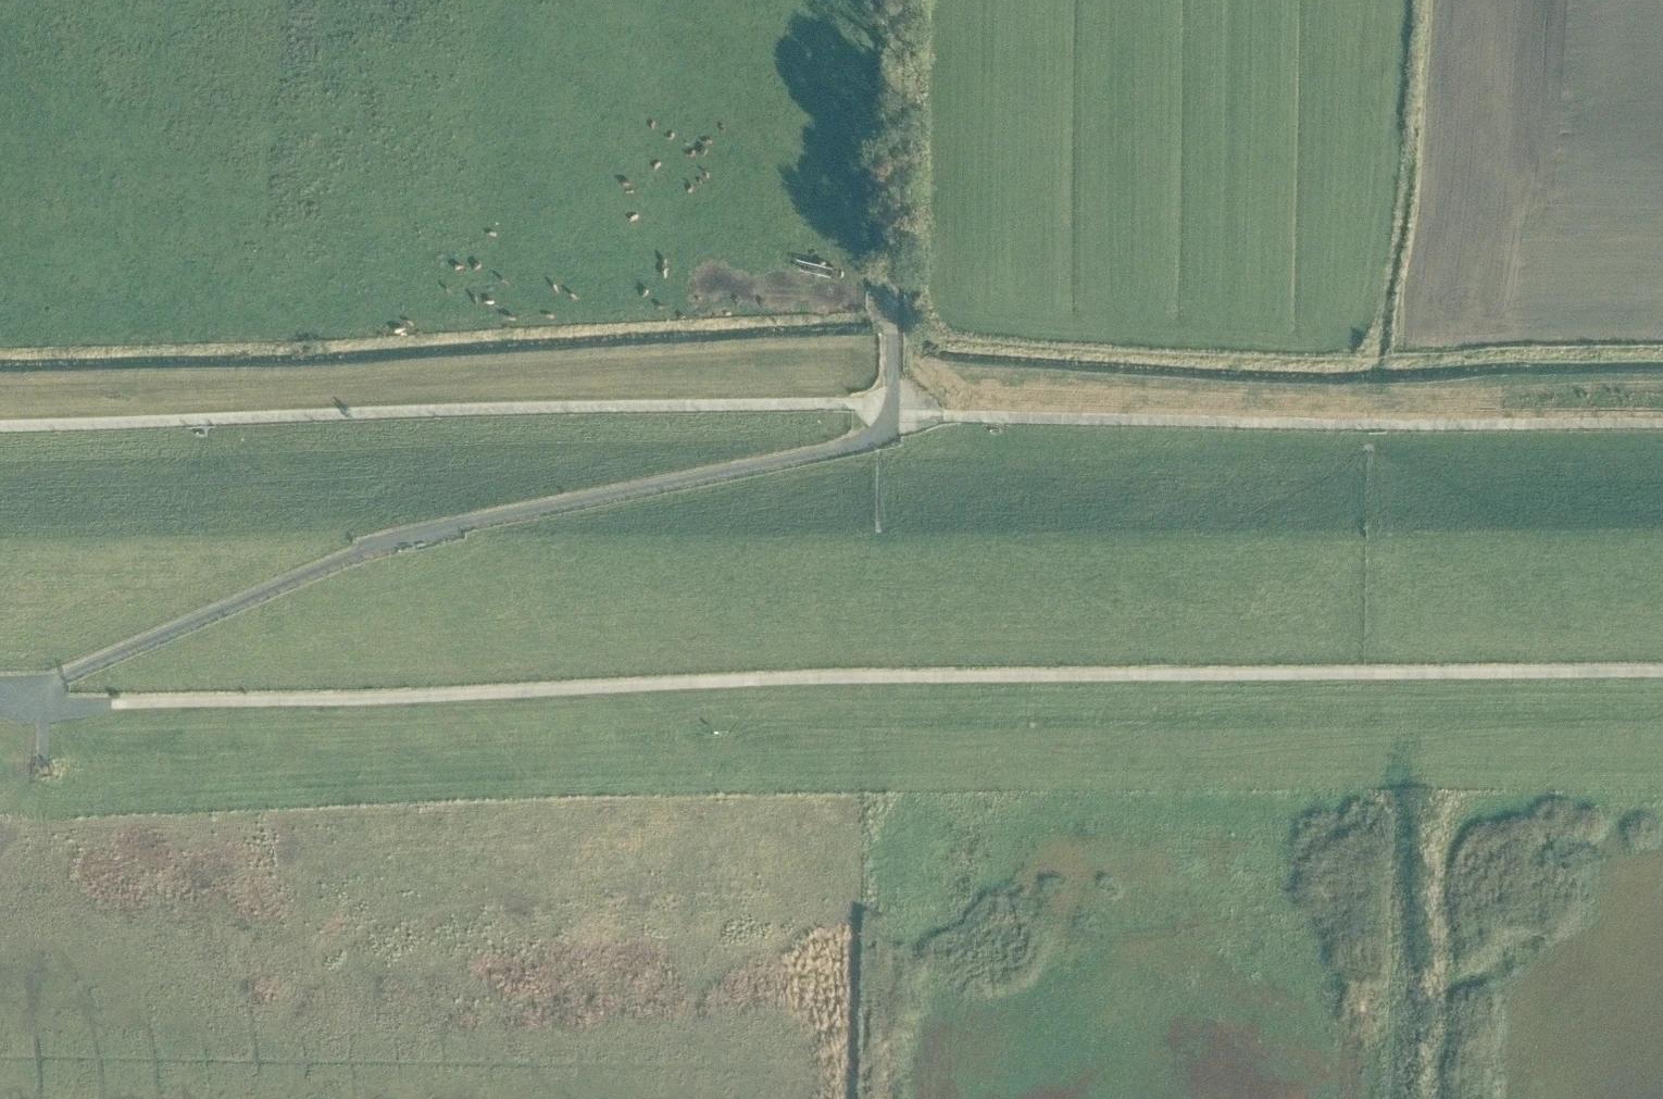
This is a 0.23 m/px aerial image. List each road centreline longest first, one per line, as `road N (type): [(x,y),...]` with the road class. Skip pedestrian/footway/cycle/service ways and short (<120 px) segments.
road 1 (track): [(0,424),(851,402),(918,415),(1662,421)]
road 2 (track): [(0,691),(68,701),(355,697),(838,675),(1662,668)]
road 3 (track): [(891,409),(879,433),(859,443),(479,523),(345,560),(15,693),(43,720),(43,766)]

